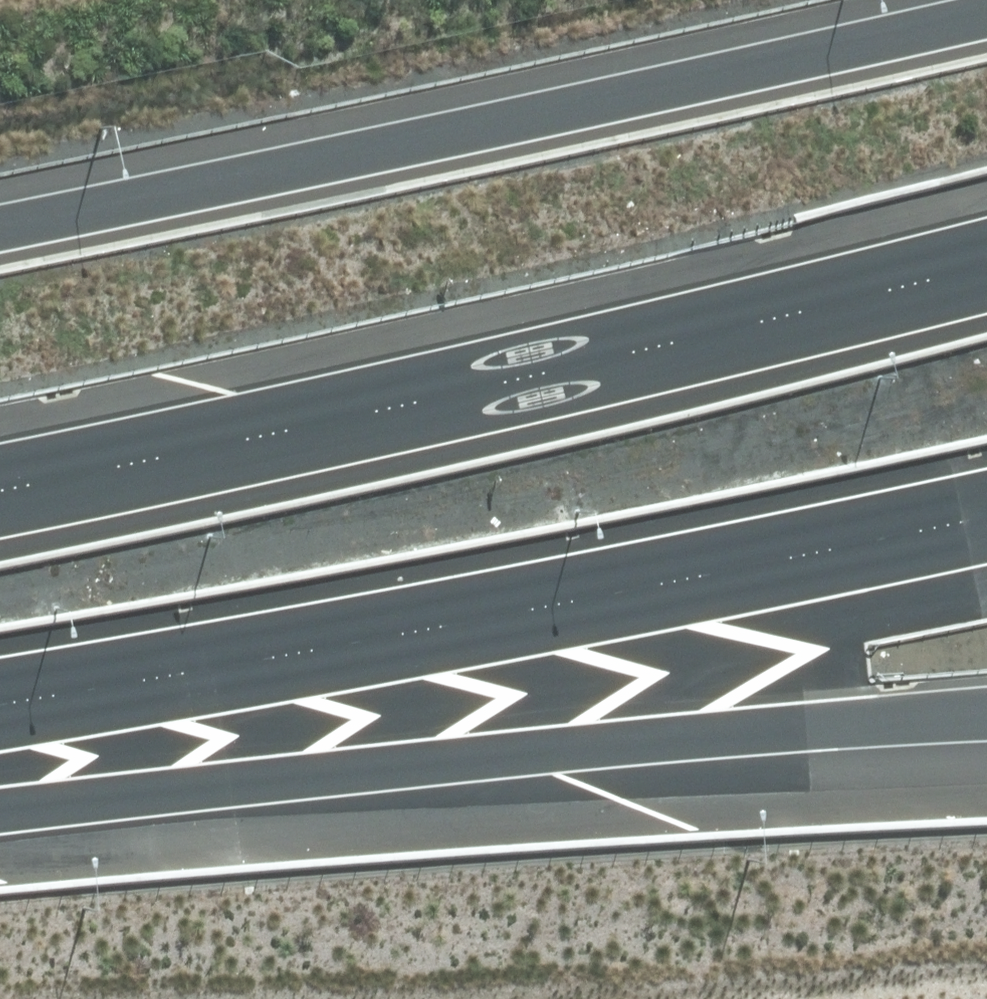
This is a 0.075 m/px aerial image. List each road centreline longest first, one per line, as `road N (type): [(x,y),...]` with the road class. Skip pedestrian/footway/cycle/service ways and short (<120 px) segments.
road 1 (motorway): [(0,489),(455,397),(986,259)]
road 2 (motorway): [(0,225),(986,16)]
road 3 (motorway): [(986,512),(686,578),(0,704)]
road 4 (motorway): [(986,717),(0,813)]

